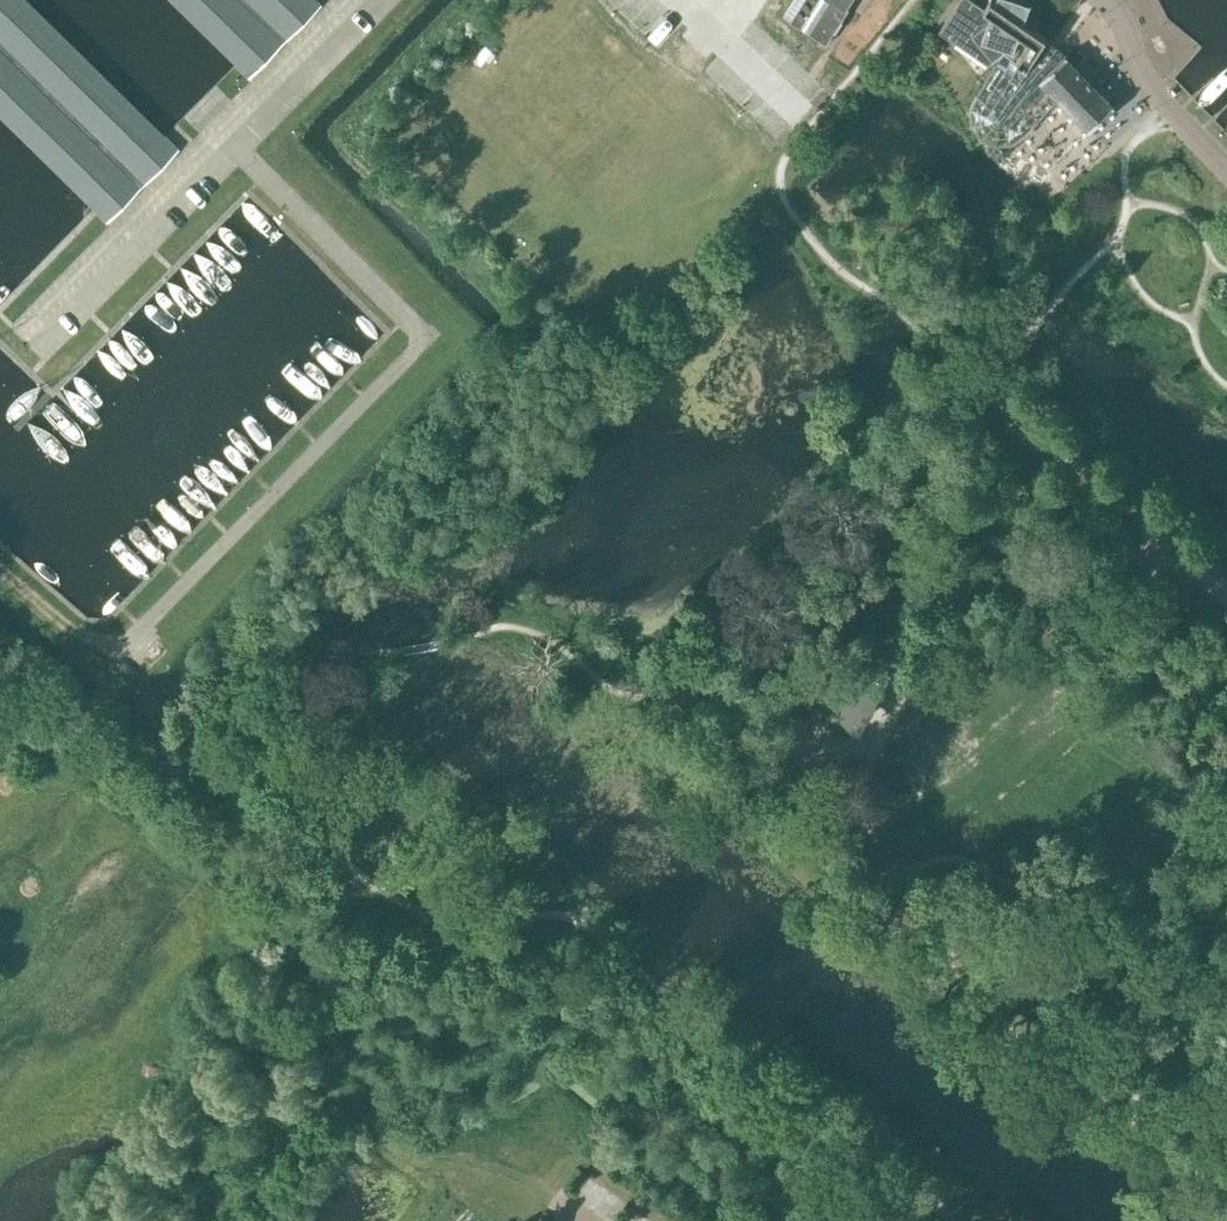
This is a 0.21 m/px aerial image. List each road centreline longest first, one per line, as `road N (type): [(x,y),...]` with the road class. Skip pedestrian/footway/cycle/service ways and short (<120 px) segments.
road 1 (track): [(292,986),(437,1084),(485,1078),(536,1050),(568,1052),(791,1220)]
road 2 (residential): [(1226,594),(939,346)]
road 3 (unclassified): [(1226,169),(1146,81),(1105,0)]
road 4 (track): [(0,566),(64,623),(118,653)]

